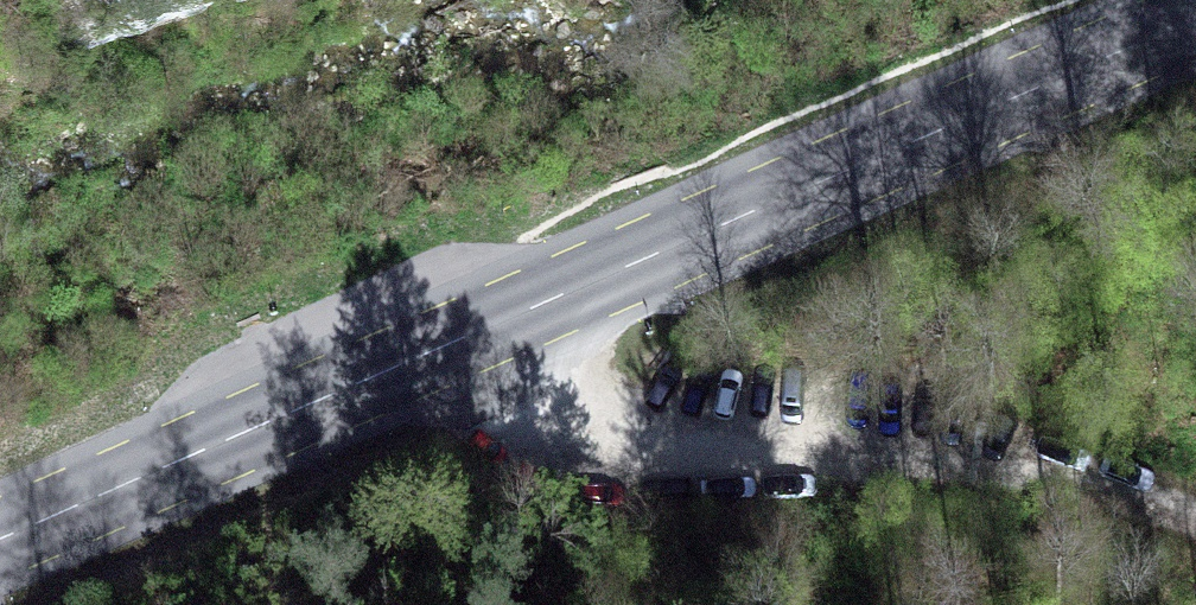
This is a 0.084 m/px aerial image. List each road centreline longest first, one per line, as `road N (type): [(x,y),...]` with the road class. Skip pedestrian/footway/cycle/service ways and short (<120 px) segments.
road 1 (primary): [(1195,9),(0,541)]
road 2 (track): [(472,335),(609,417),(907,439),(1195,513)]

